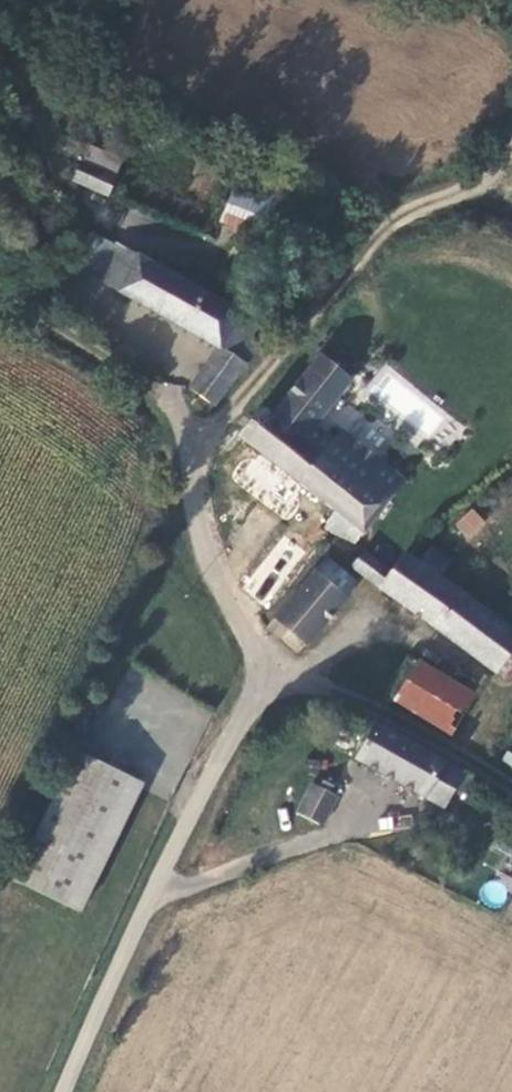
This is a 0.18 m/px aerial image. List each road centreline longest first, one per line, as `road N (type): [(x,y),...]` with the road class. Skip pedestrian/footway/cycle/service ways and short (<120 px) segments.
road 1 (track): [(511,150),(496,173),(389,224),(221,420),(193,464),(114,387),(0,305)]
road 2 (unclassified): [(193,464),(207,560),(248,653),(152,896)]
road 3 (track): [(511,787),(342,692),(248,653)]
road 4 (unclassified): [(152,896),(63,1091)]
road 5 (unclassified): [(290,854),(152,896)]

